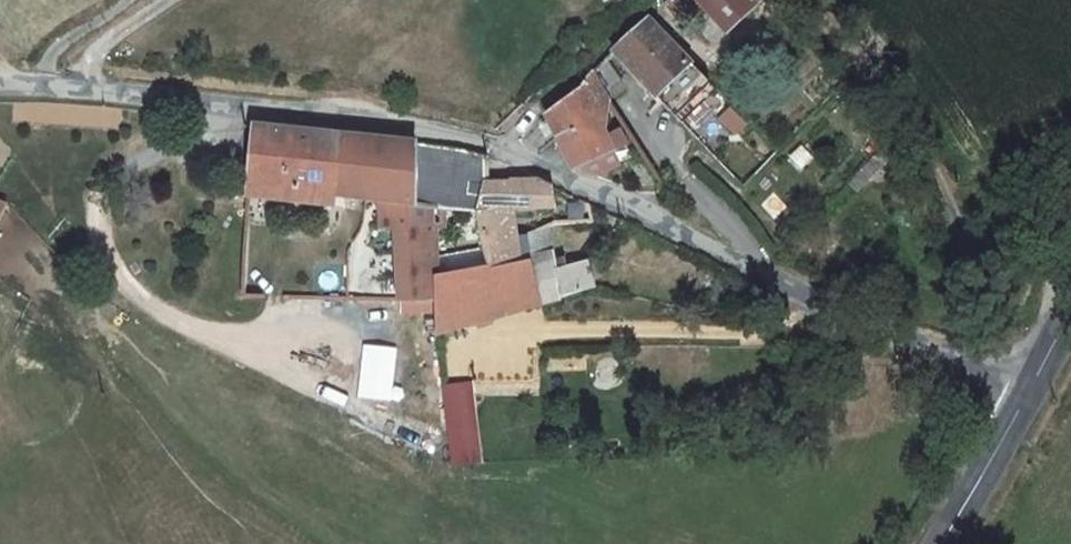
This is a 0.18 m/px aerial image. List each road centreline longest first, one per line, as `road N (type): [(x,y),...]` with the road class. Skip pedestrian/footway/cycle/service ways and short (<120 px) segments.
road 1 (unclassified): [(0,82),(352,112),(503,148),(1038,387)]
road 2 (track): [(503,148),(640,0)]
road 3 (tertiary): [(945,543),(1038,387)]

